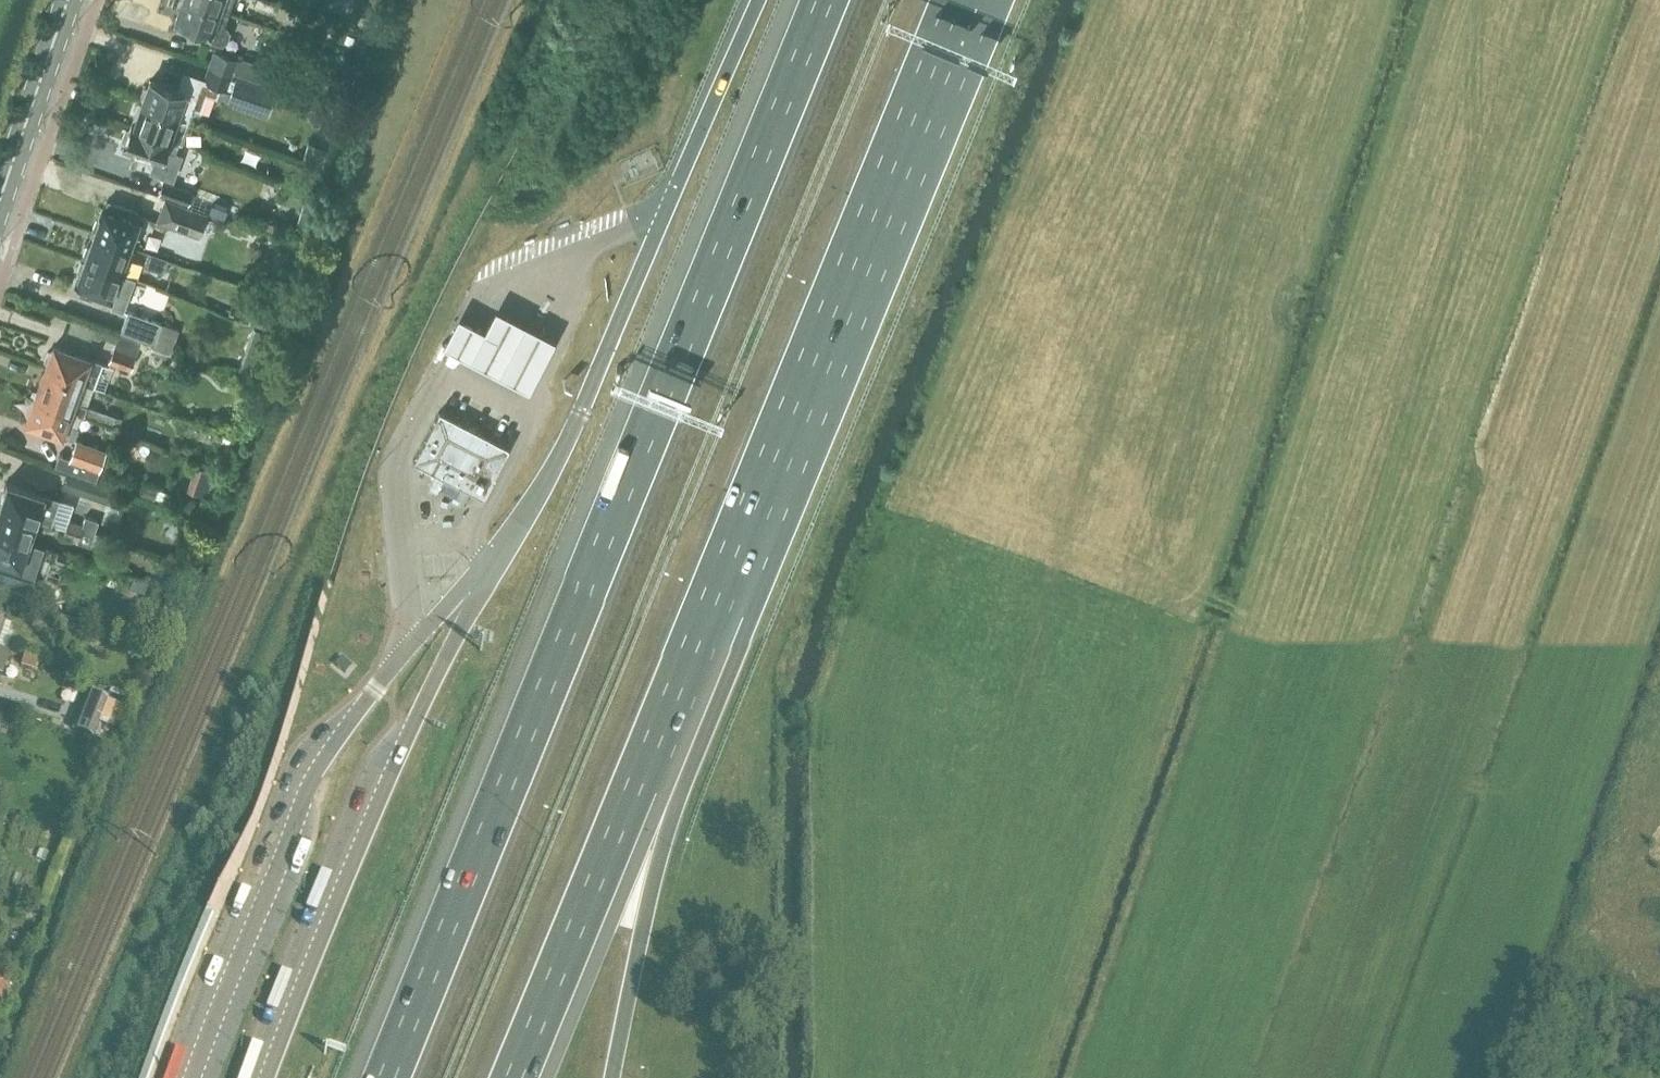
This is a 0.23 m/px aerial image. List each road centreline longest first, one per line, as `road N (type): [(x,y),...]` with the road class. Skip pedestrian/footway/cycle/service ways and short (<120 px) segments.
road 1 (motorway): [(828,0),(389,1077)]
road 2 (motorway): [(513,1077),(765,463)]
road 3 (motorway): [(613,1077),(641,930),(687,781),(750,621),(765,463)]
road 4 (motorway): [(765,463),(956,0)]
road 5 (secondary): [(0,226),(78,0)]
road 6 (motorway): [(755,0),(668,210)]

